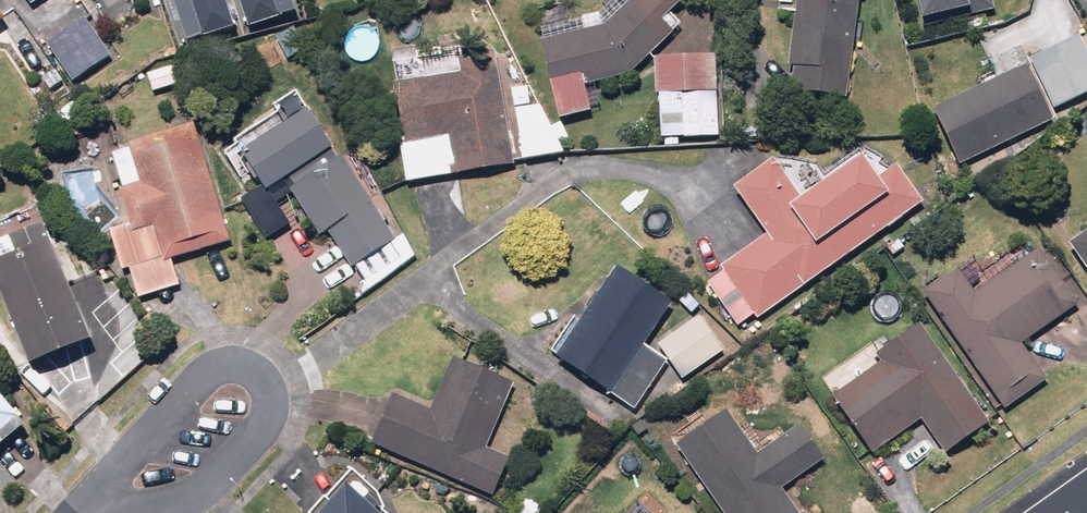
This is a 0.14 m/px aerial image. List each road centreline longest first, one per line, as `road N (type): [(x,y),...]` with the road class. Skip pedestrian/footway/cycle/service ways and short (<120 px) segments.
road 1 (residential): [(76,512),(209,376),(245,368),(263,385),(250,432),(162,508)]

